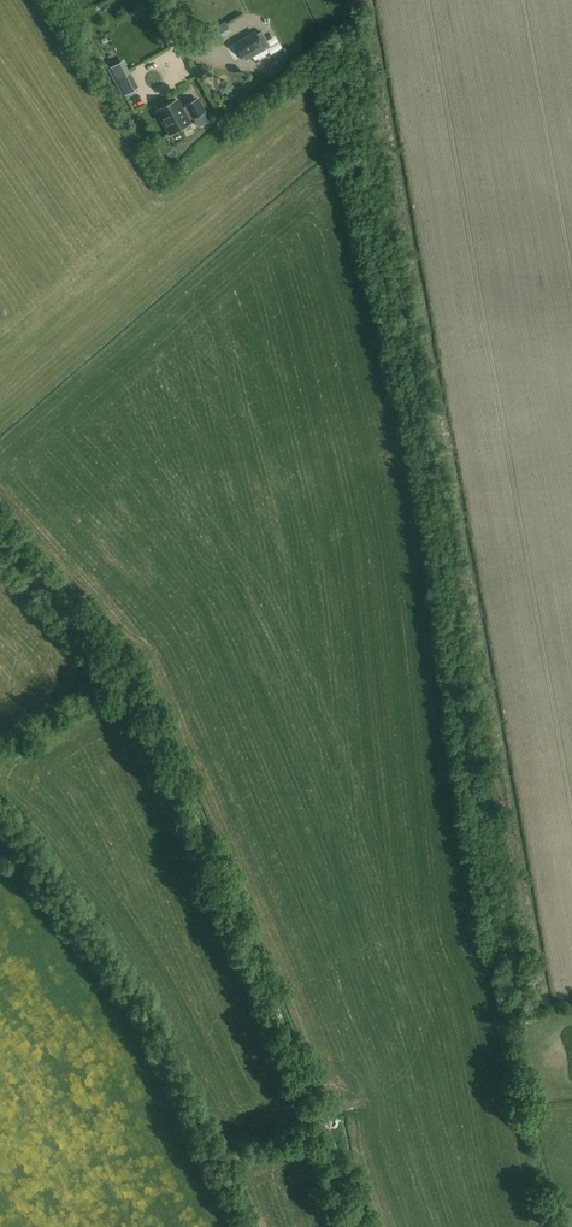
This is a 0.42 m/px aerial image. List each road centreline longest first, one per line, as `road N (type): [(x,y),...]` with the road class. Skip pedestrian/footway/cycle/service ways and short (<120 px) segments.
road 1 (track): [(0,515),(134,678),(362,1226)]

